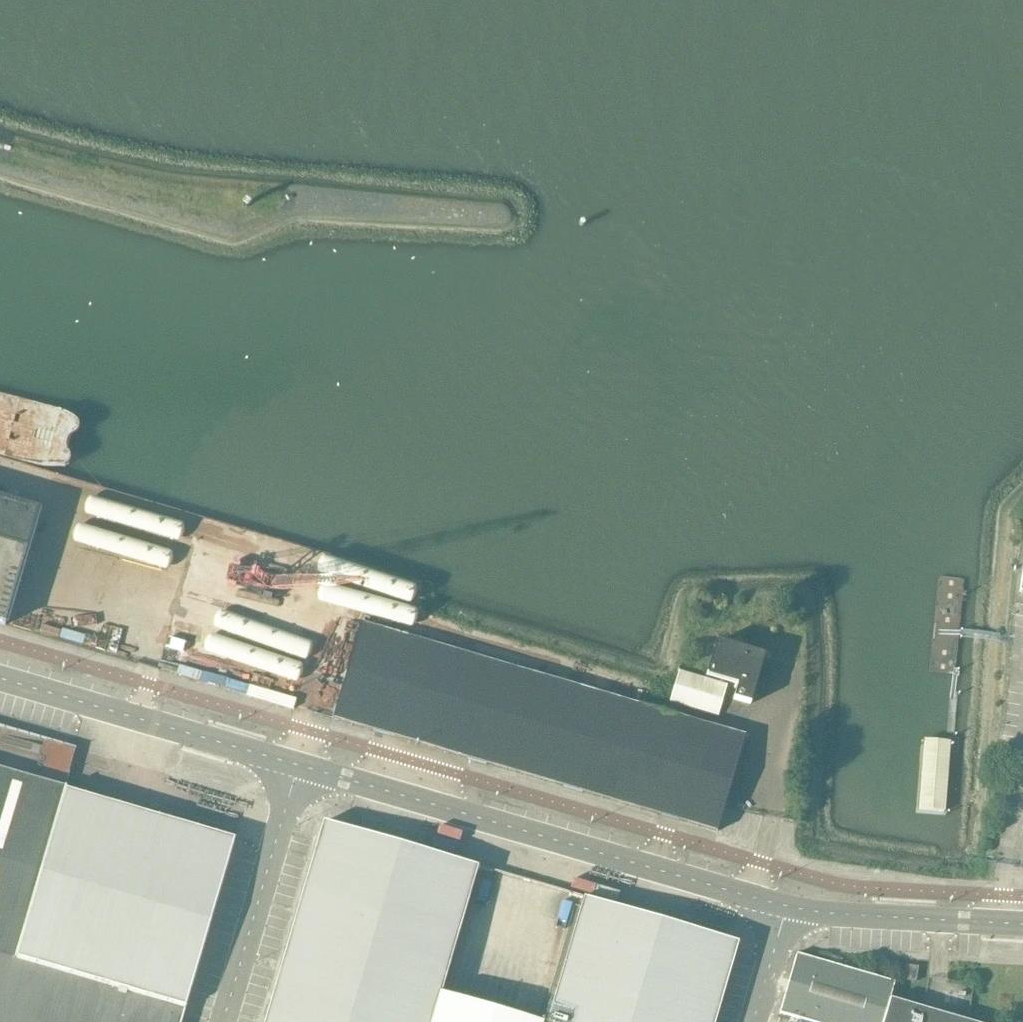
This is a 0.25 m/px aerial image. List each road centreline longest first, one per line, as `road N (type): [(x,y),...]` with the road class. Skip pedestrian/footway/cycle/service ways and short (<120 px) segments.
road 1 (unclassified): [(786,907),(297,765)]
road 2 (unclassified): [(297,765),(0,679)]
road 3 (unclassified): [(225,1021),(297,765)]
road 4 (unclassified): [(1022,924),(786,907)]

